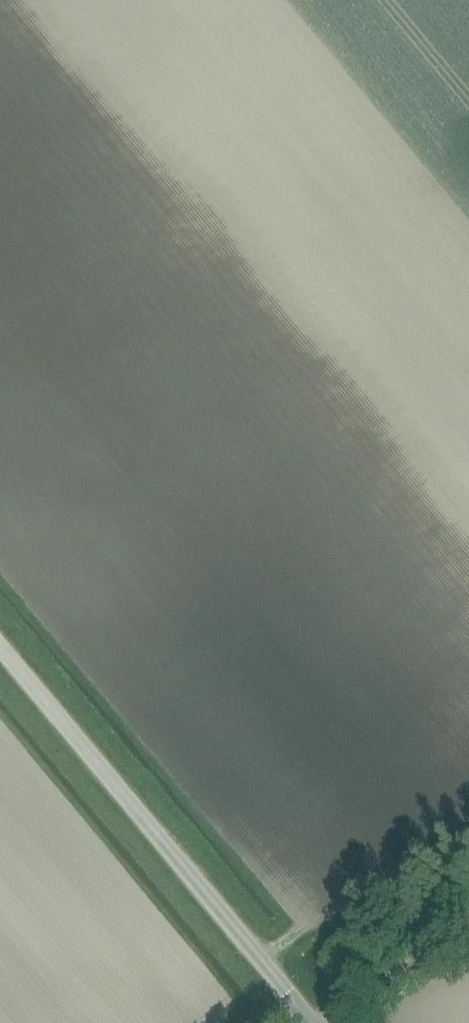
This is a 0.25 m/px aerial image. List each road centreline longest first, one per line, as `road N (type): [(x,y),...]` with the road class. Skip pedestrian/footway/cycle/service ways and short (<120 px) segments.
road 1 (unclassified): [(308,1022),(0,652)]

